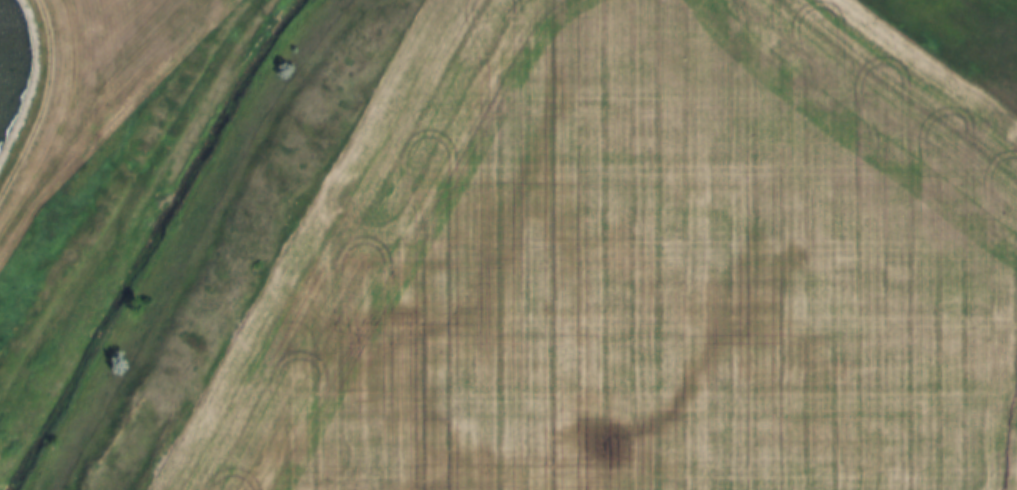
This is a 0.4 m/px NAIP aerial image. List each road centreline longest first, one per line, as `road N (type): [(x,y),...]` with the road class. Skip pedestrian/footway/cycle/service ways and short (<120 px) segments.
road 1 (track): [(0,185),(38,102),(45,63),(34,0)]

